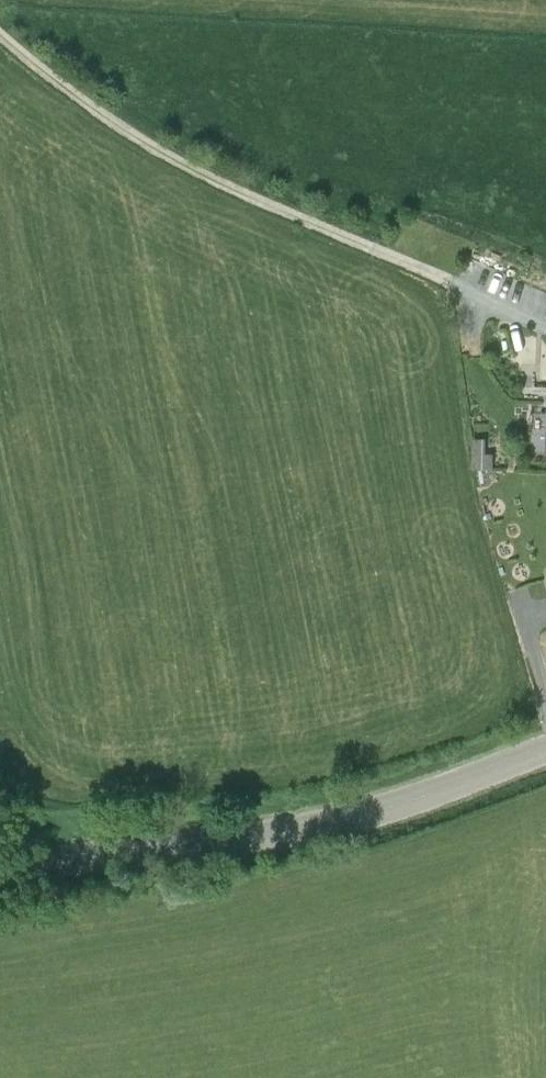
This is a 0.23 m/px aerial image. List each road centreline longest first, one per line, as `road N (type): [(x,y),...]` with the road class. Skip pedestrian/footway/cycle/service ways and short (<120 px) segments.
road 1 (tertiary): [(545,750),(375,812),(254,840),(0,872)]

